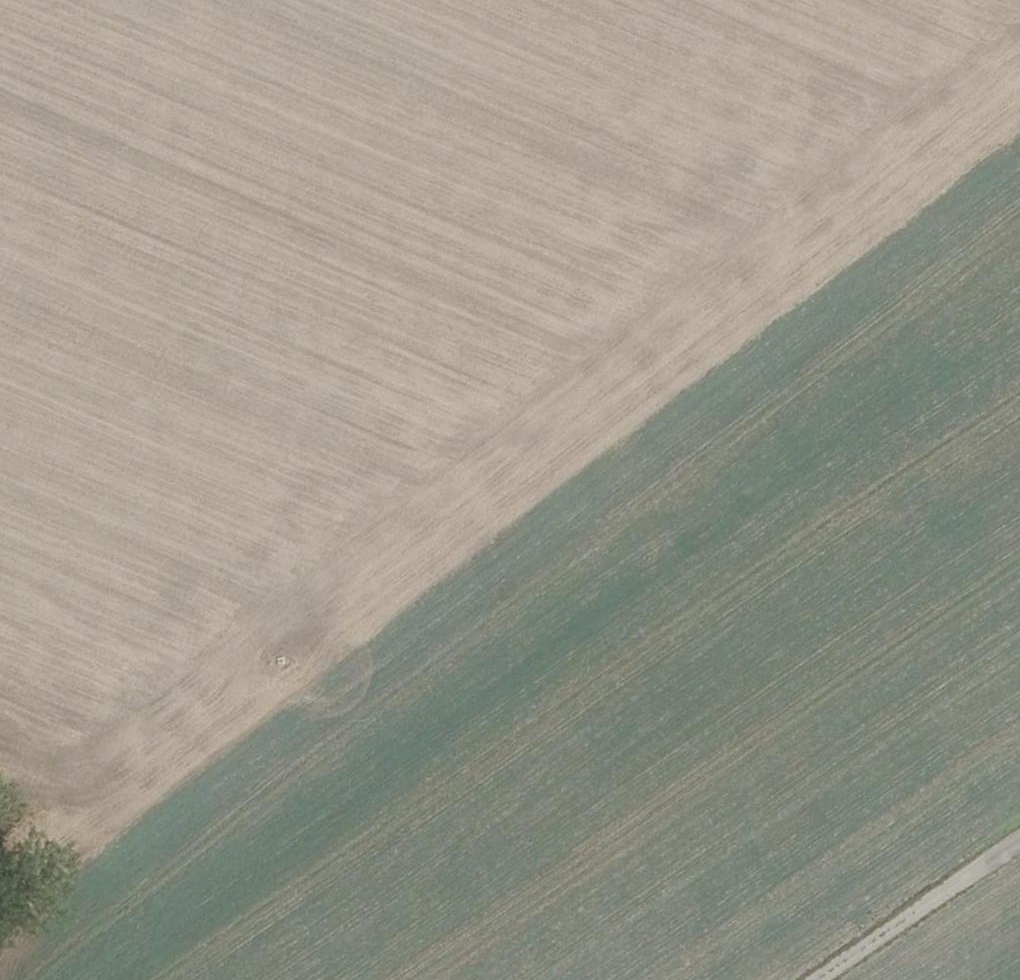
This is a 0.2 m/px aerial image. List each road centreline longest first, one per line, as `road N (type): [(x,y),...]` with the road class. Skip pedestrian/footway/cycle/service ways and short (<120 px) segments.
road 1 (track): [(813,979),(1019,838)]

